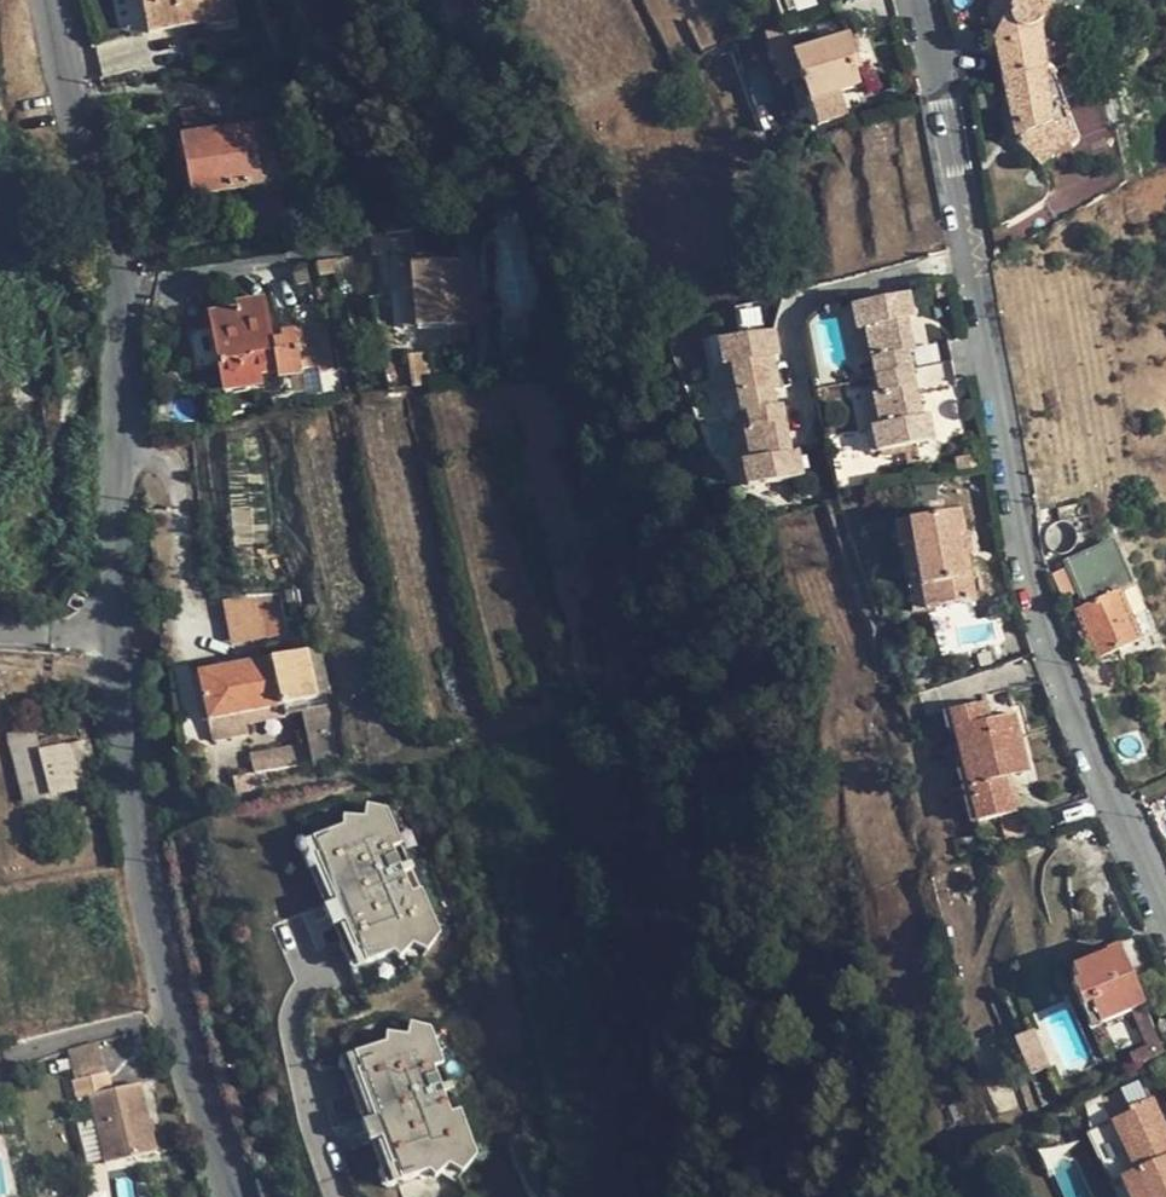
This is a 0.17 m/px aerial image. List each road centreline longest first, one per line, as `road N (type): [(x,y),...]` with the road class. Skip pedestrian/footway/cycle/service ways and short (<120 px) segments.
road 1 (residential): [(1165,905),(1057,684),(935,62),(911,0)]
road 2 (residential): [(48,0),(106,258),(122,633)]
road 3 (residential): [(122,633),(146,879),(170,995),(230,1196)]
road 4 (residential): [(122,633),(0,633)]

